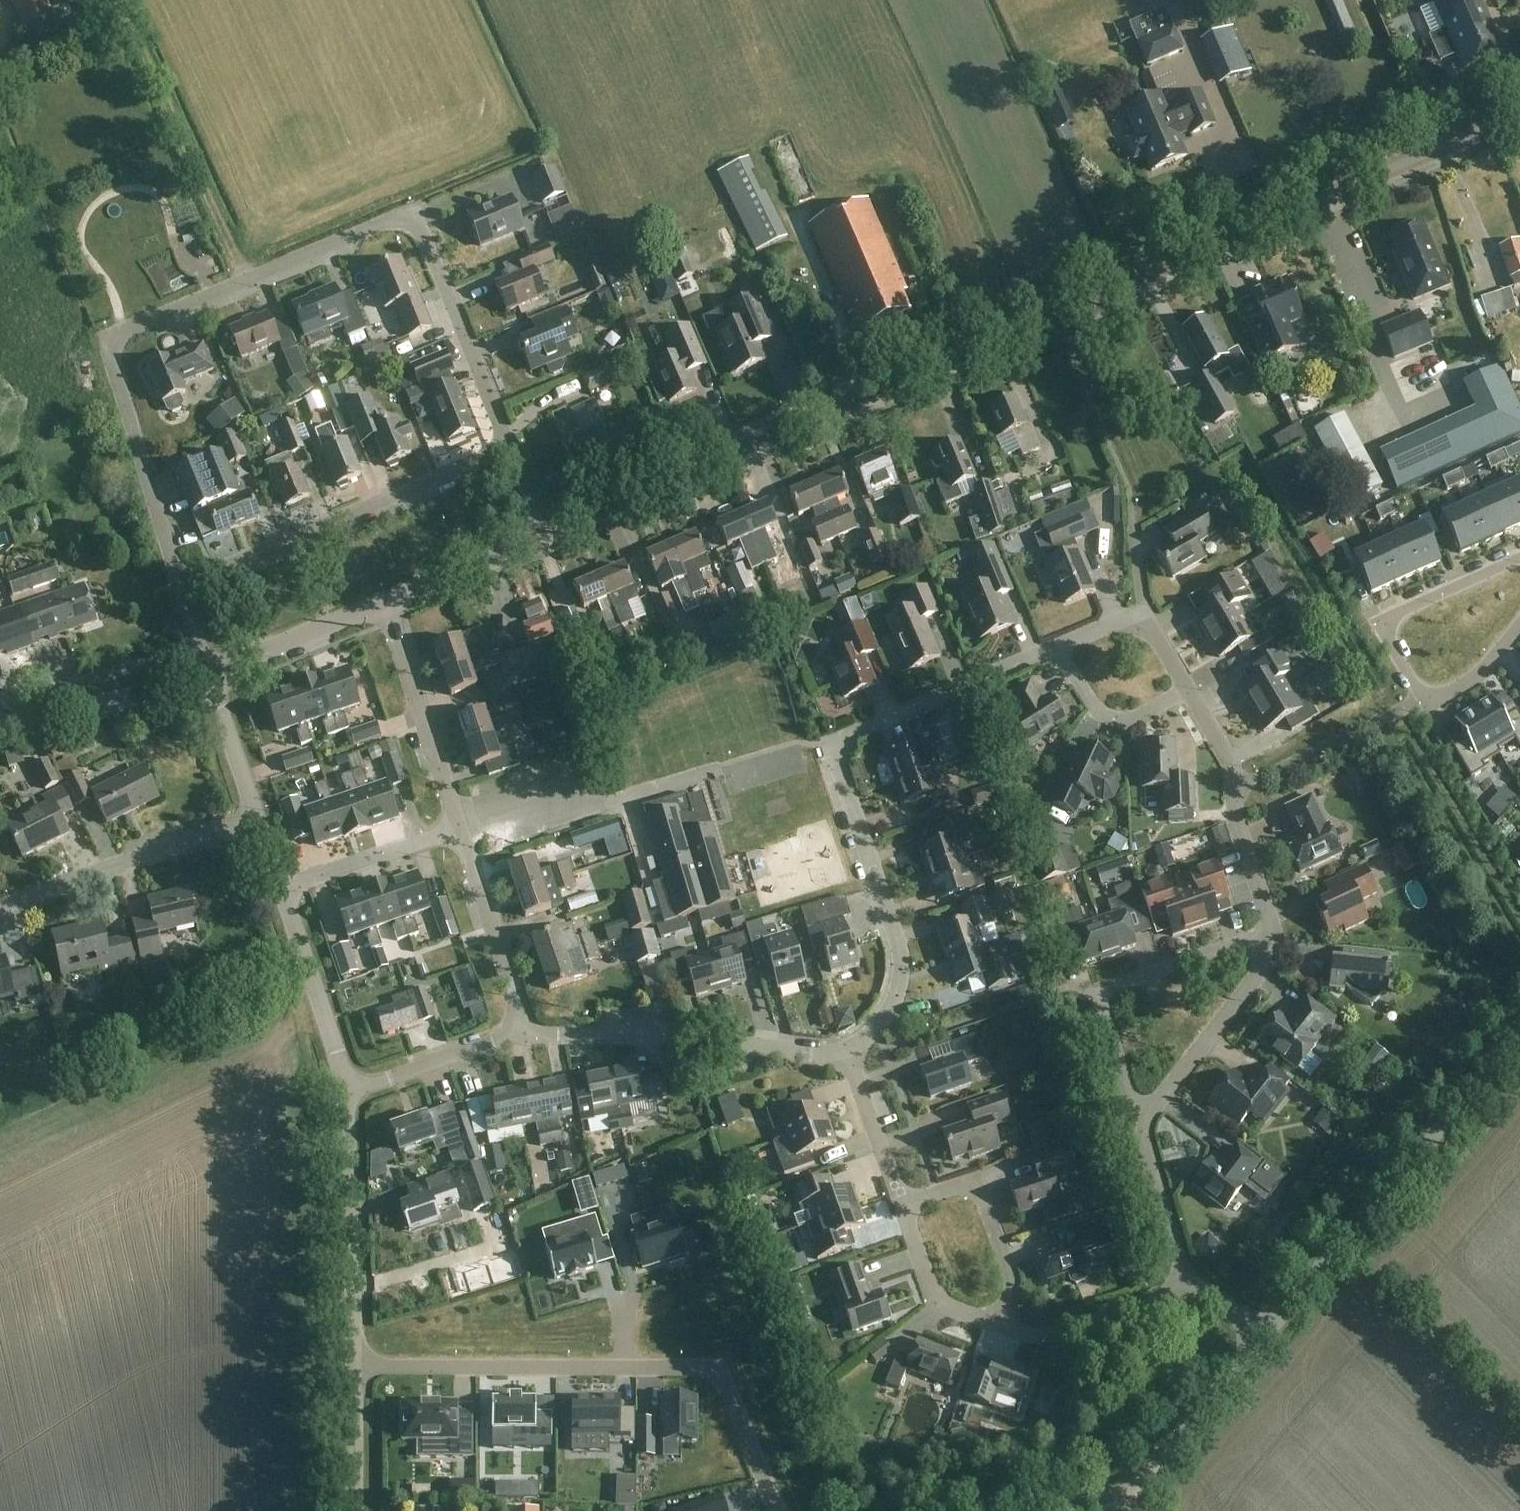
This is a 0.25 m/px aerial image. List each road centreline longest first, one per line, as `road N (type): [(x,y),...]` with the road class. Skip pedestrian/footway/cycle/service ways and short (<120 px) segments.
road 1 (tertiary): [(547,532),(1519,114)]
road 2 (residential): [(181,583),(105,337),(126,328),(413,211),(509,445)]
road 3 (residential): [(846,1046),(891,1004),(900,957),(831,742),(1057,647)]
road 4 (residential): [(351,1341),(472,1369),(647,1363),(708,1377),(726,1397),(773,1510)]
road 5 (unclassified): [(1259,1337),(1519,1035)]
road 6 (residential): [(1519,629),(1470,685),(1427,697),(1383,629),(1389,616),(1519,555)]
road 7 (residential): [(181,583),(509,445)]
road 8 (residential): [(526,1032),(679,1034),(816,1053),(846,1046)]
road 9 (residential): [(1150,1112),(1127,1086),(1098,991),(1247,940),(1273,939)]
road 10 (track): [(245,281),(120,0)]
road 11 (residential): [(0,910),(258,815)]
road 12 (residential): [(1273,939),(1237,817),(1233,764),(1188,688)]
road 13 (unclassified): [(351,1341),(347,1091)]
road 14 (residential): [(462,828),(384,602)]
road 15 (residential): [(999,1324),(1013,1275),(976,1180),(902,1207)]
road 16 (tertiary): [(0,731),(208,674)]
road 17 (residential): [(526,1032),(462,828)]
road 18 (residential): [(1150,1112),(1264,966),(1273,939)]
road 19 (unclassified): [(347,1091),(281,888)]
road 20 (unclassified): [(1122,1495),(1259,1337)]
road 21 (residential): [(999,1324),(1053,1330),(1188,1289)]
road 22 (residential): [(462,828),(281,888)]
road 23 (tertiary): [(208,674),(384,602)]
road 24 (residential): [(347,1091),(526,1032)]
road 25 (residential): [(1188,1289),(1144,1136),(1150,1112)]
road 26 (tertiary): [(384,602),(547,532)]
road 27 (residential): [(1057,647),(1097,709),(1111,716),(1142,714),(1188,688)]
road 28 (residential): [(846,1046),(902,1207)]
road 29 (unclassified): [(354,1510),(351,1341)]
road 30 (residential): [(902,1207),(933,1287),(953,1306),(999,1324)]
road 31 (unclassified): [(258,815),(208,674)]

